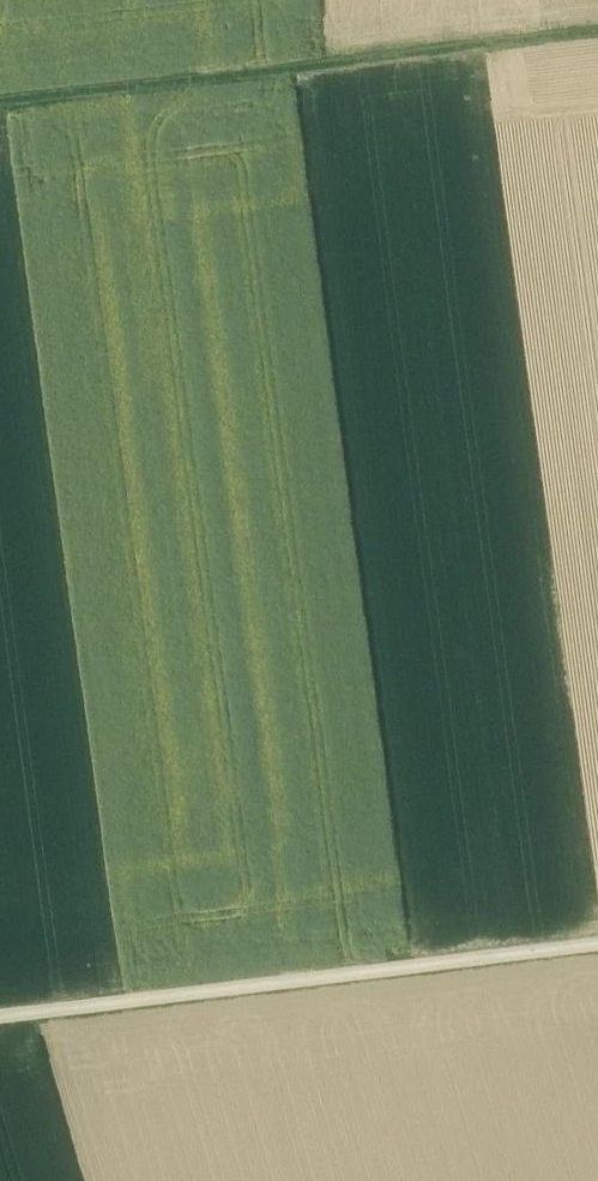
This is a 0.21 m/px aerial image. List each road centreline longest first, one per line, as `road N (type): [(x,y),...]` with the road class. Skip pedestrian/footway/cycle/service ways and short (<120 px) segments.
road 1 (track): [(0,98),(597,27)]
road 2 (track): [(597,946),(0,1016)]

